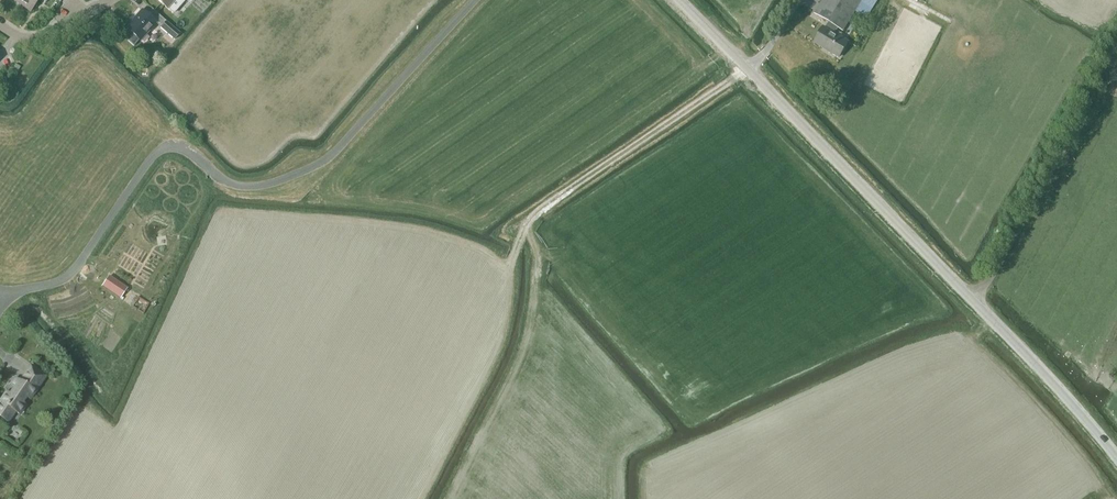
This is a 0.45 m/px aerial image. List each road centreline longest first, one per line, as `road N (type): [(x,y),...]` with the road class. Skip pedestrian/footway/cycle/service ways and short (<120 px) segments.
road 1 (tertiary): [(1116,458),(679,0)]
road 2 (unclassified): [(475,0),(327,159),(264,185),(237,186),(187,148),(164,147),(76,269),(43,288),(0,291)]
road 3 (track): [(514,254),(533,213),(746,69)]
road 4 (residential): [(0,26),(36,40),(108,0)]

